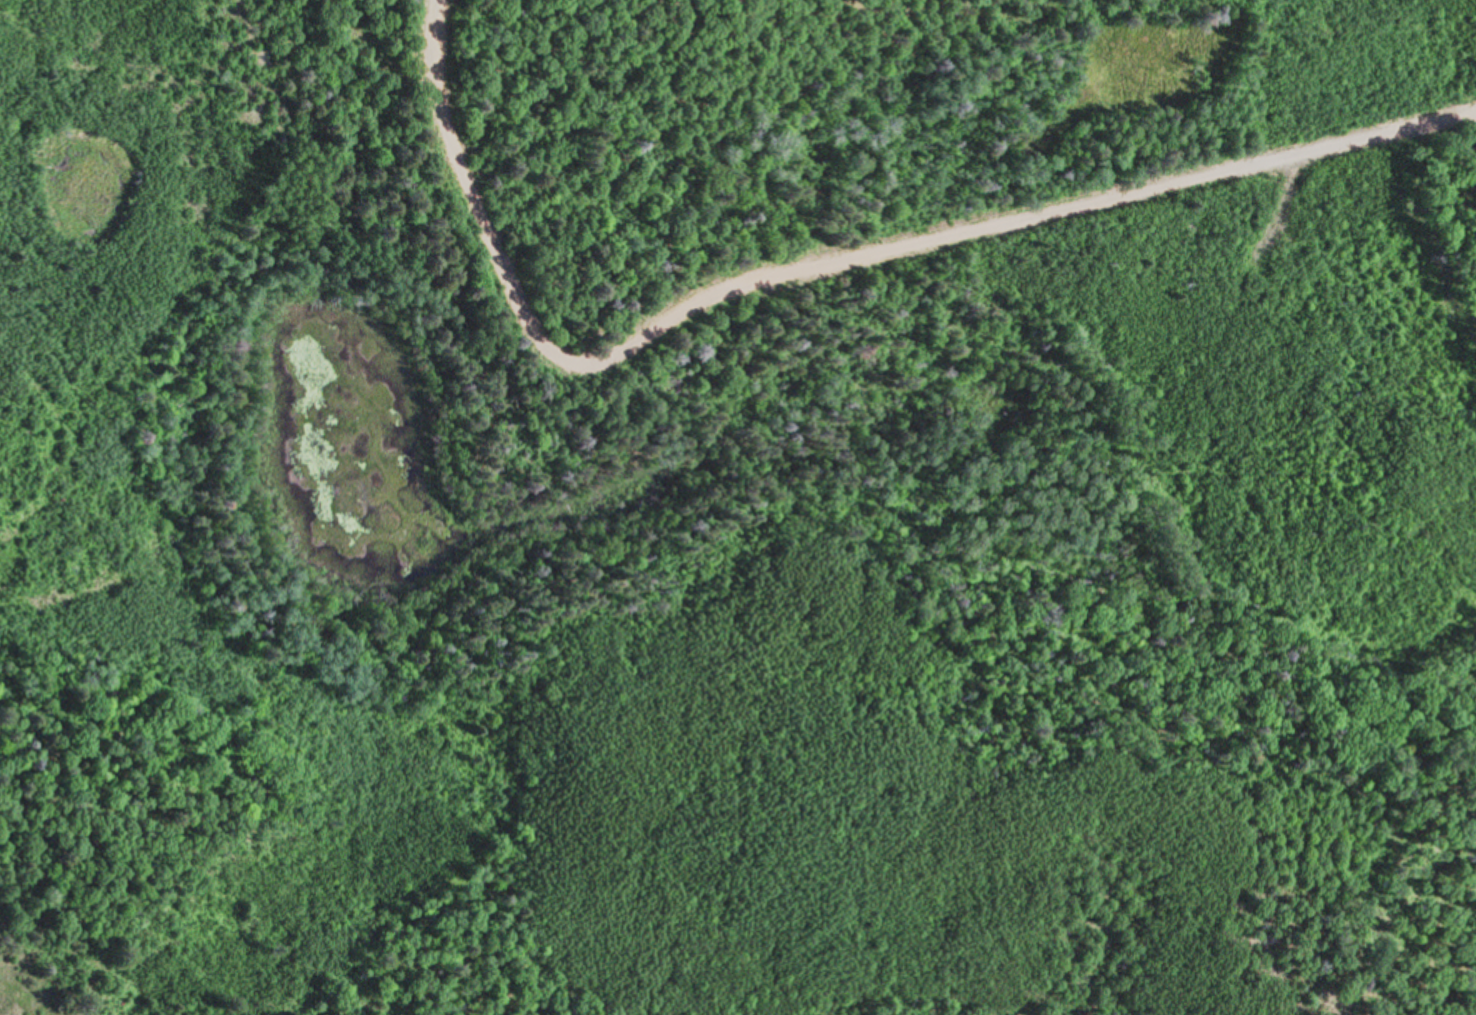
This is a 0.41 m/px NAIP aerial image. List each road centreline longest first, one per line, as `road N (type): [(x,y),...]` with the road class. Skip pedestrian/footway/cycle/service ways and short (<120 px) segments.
road 1 (track): [(1475,121),(940,234),(720,292),(604,358),(568,356),(521,330),(454,161),(430,57),(439,0)]

